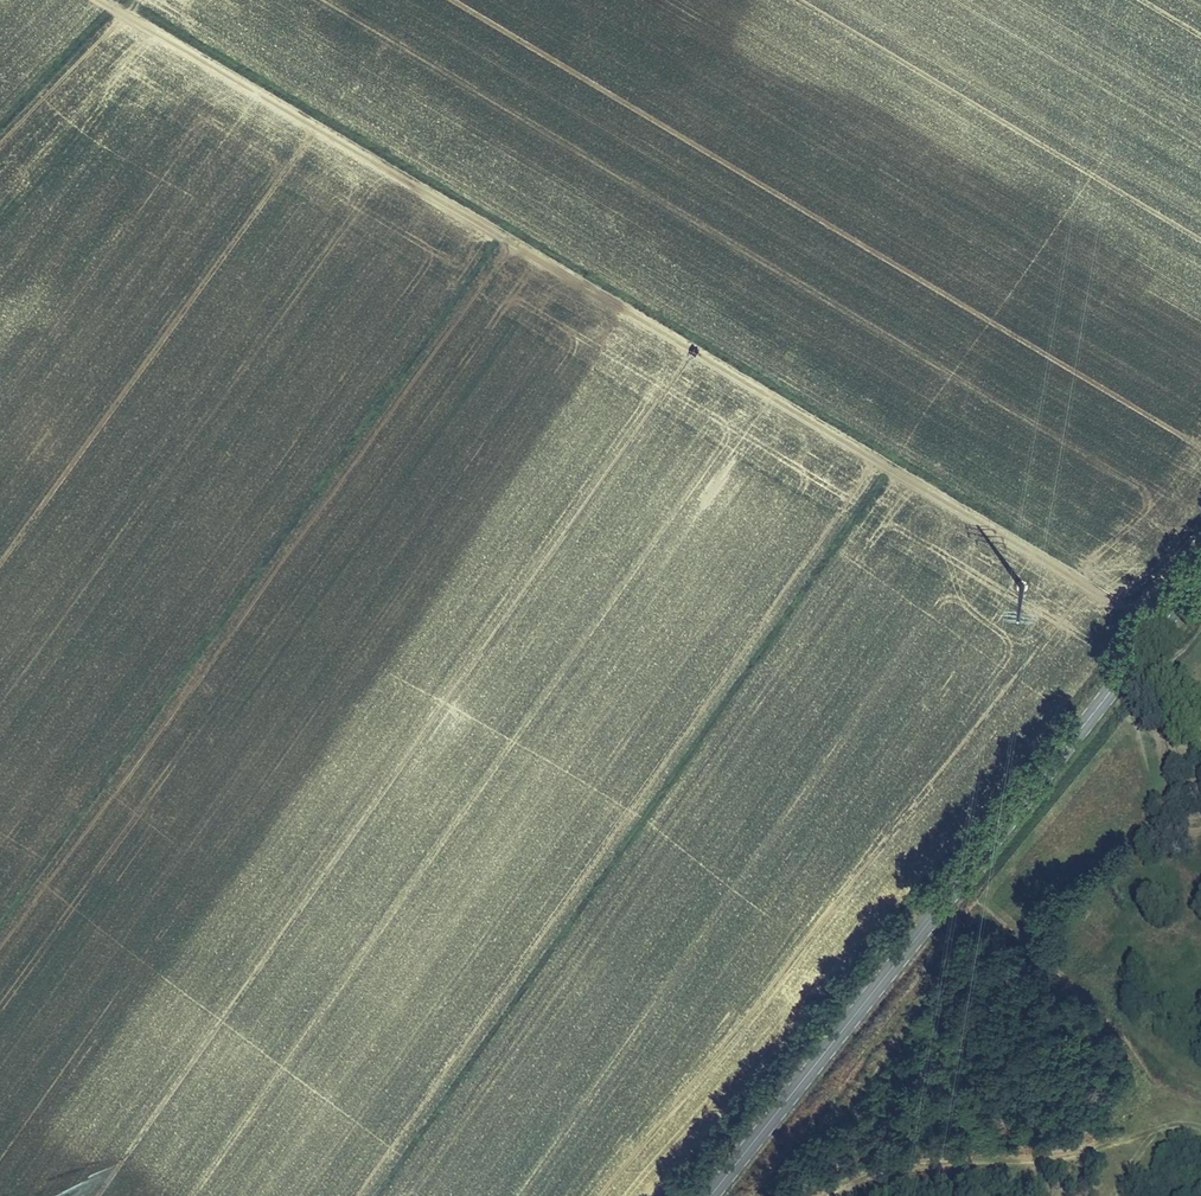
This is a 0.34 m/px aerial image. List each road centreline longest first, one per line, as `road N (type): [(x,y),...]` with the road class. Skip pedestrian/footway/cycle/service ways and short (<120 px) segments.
road 1 (secondary): [(718,1195),(896,980),(1200,581)]

